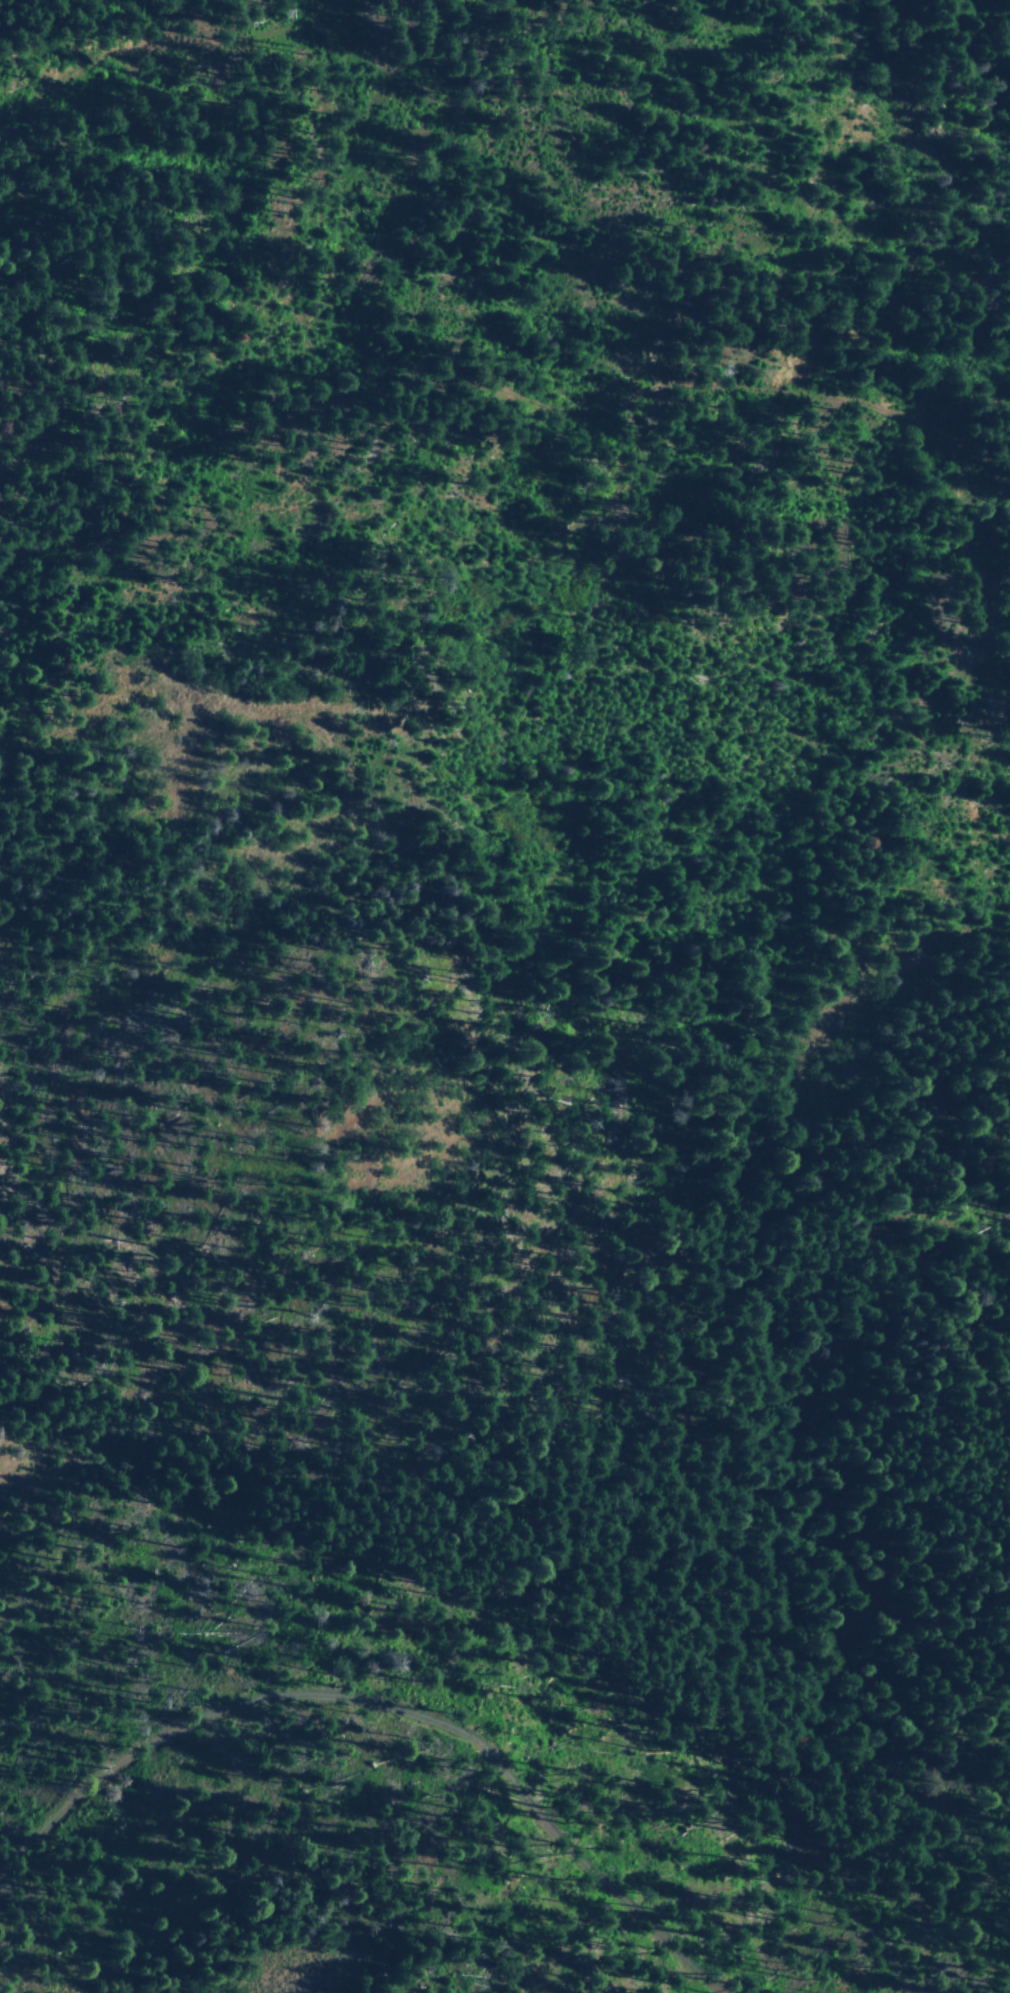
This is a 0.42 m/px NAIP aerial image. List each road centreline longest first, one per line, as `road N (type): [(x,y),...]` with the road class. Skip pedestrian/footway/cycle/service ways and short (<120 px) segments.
road 1 (track): [(755,1992),(583,1862),(477,1734),(378,1699),(244,1697),(127,1756),(0,1869)]

